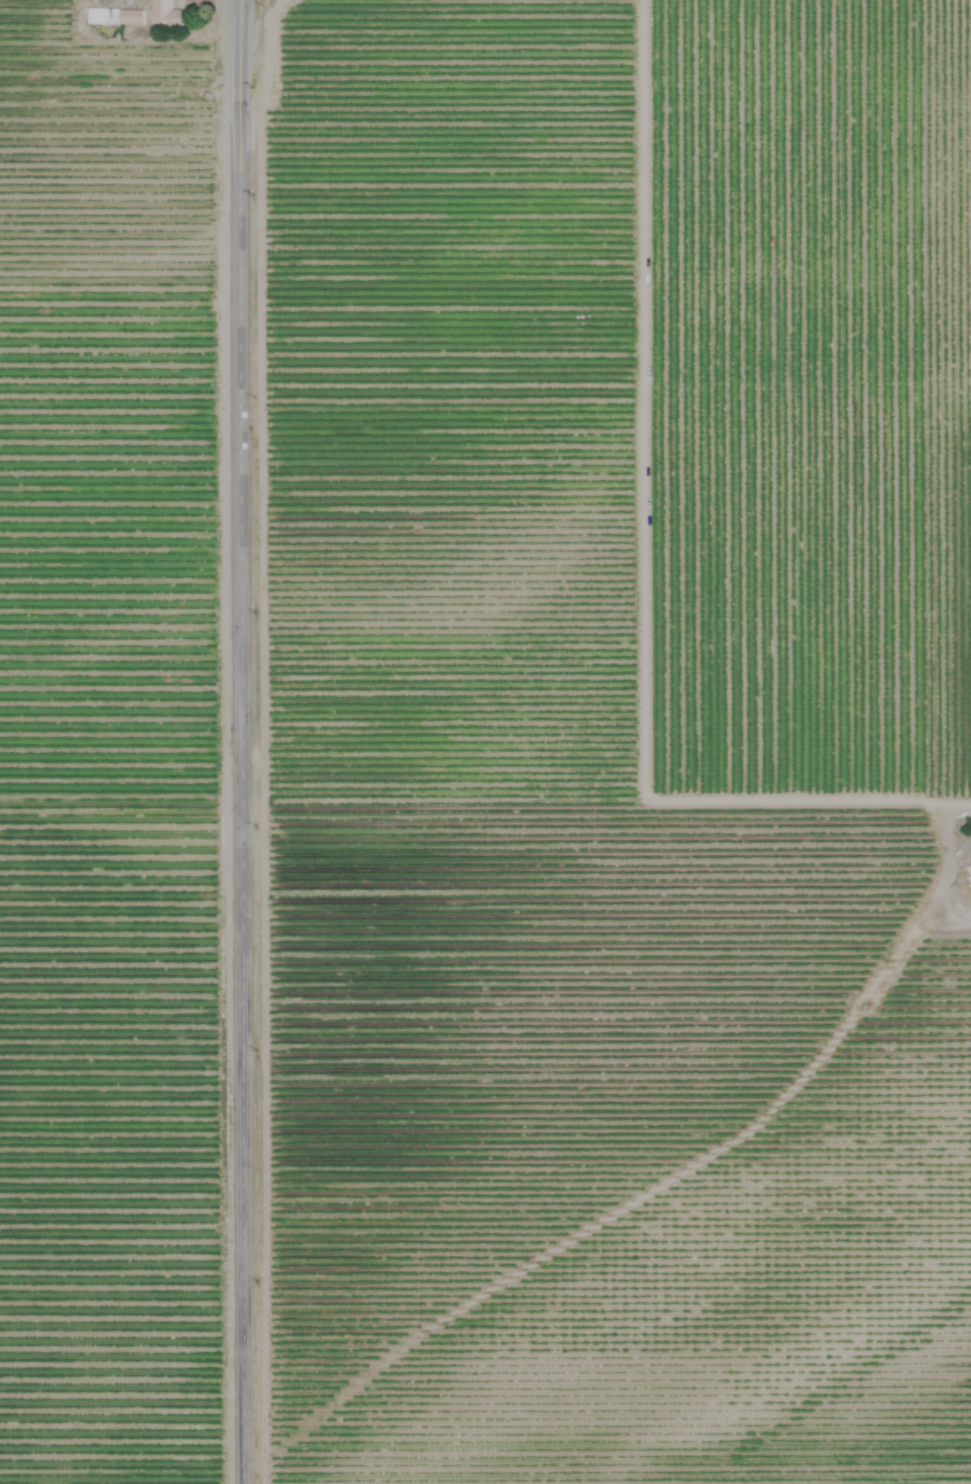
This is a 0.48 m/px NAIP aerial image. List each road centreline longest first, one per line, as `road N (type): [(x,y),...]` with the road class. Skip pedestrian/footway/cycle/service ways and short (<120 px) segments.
road 1 (secondary): [(246,1483),(241,0)]

